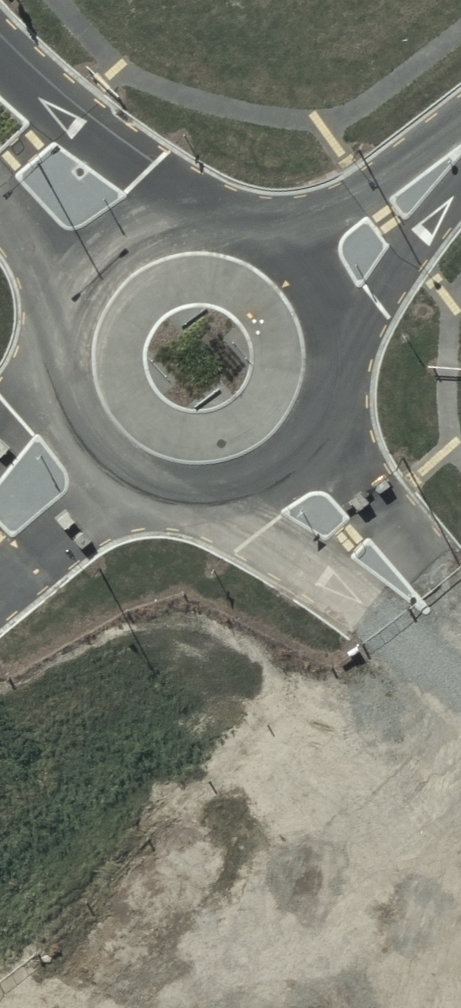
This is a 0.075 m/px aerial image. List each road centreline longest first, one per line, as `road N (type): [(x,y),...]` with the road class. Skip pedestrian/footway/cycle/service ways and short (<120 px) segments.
road 1 (track): [(283,754),(327,813),(349,951),(377,1007)]
road 2 (residential): [(295,463),(234,496),(199,500),(132,483),(81,438)]
road 3 (residential): [(105,249),(174,216),(212,215),(283,241),(311,268)]
road 4 (residential): [(311,268),(330,298),(342,369),(318,436),(295,463)]
road 5 (track): [(337,879),(167,1007)]
road 6 (residential): [(81,438),(56,373),(57,338),(65,305),(105,249)]
road 7 (residential): [(295,463),(430,613)]
road 8 (residential): [(460,147),(311,268)]
road 9 (residential): [(0,128),(105,249)]

